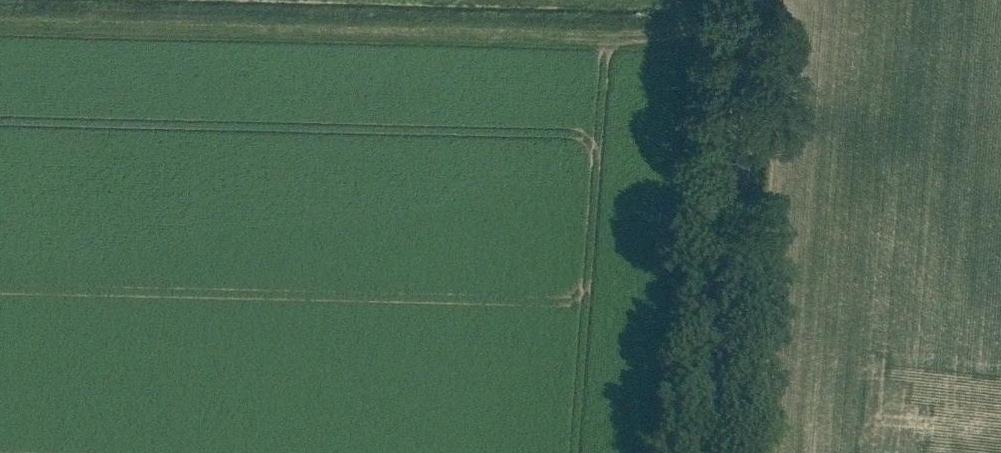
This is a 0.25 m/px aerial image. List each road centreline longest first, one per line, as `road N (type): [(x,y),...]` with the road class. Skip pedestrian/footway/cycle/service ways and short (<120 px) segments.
road 1 (tertiary): [(749,0),(718,452)]

